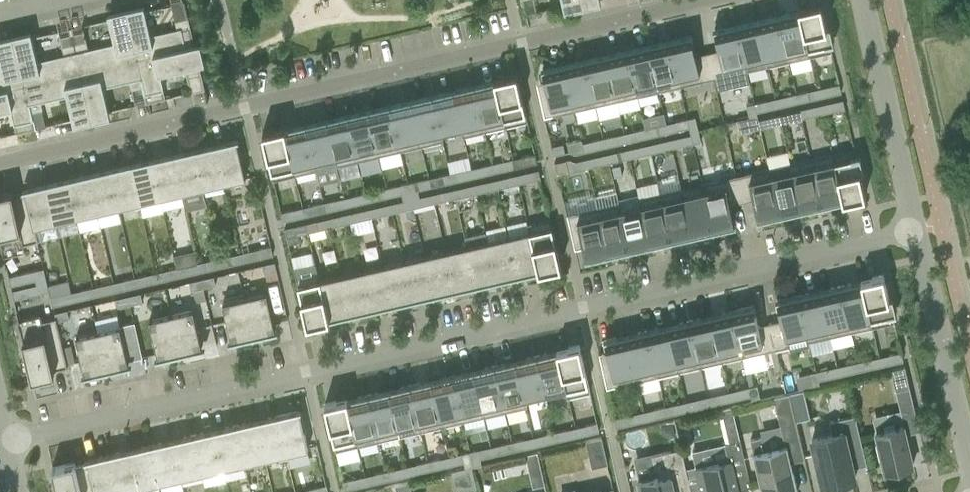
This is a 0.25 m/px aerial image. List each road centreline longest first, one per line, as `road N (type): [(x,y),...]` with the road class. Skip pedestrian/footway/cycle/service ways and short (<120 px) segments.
road 1 (residential): [(12,444),(916,235)]
road 2 (residential): [(0,163),(721,0)]
road 3 (tertiary): [(916,235),(862,0)]
road 4 (tertiary): [(969,464),(916,235)]

